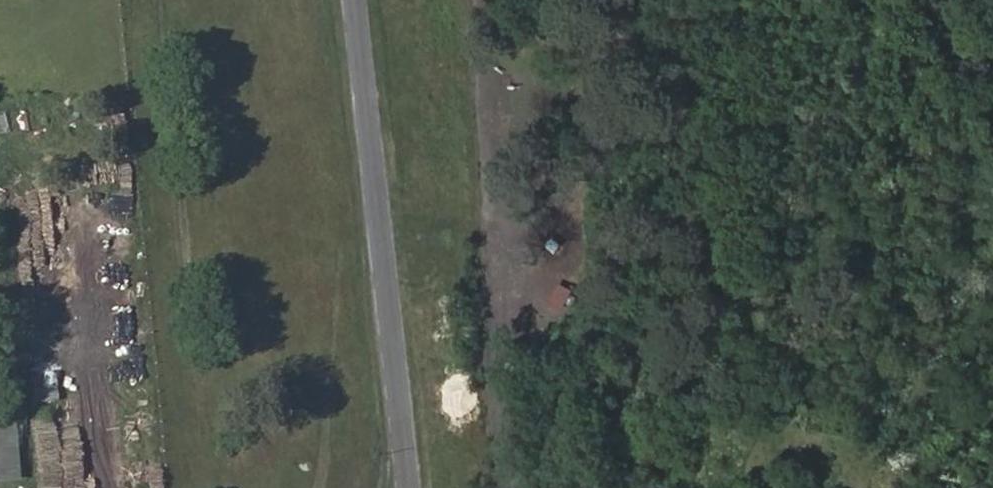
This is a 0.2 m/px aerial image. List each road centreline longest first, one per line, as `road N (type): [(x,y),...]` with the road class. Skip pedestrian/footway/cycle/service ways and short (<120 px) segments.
road 1 (residential): [(407,487),(352,0)]

